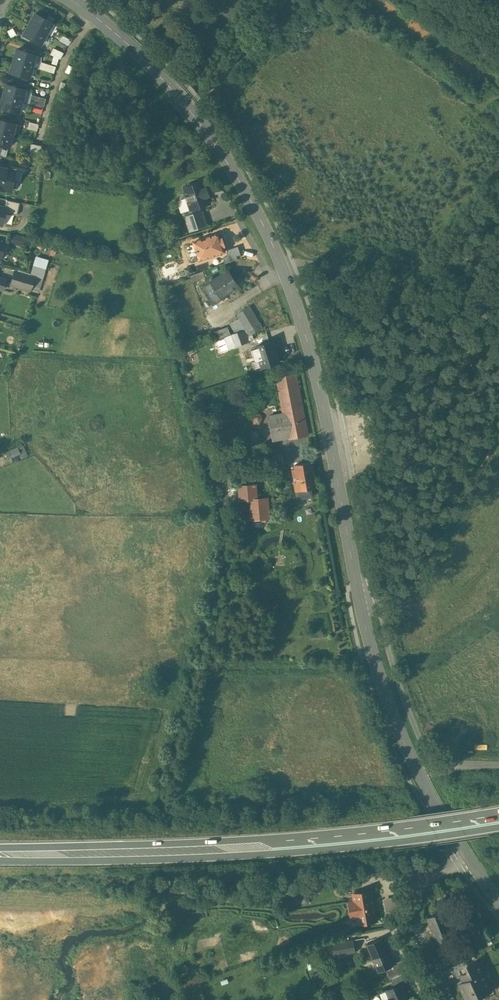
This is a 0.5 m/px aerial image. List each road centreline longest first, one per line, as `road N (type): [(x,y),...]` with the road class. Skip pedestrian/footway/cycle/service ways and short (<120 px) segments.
road 1 (secondary): [(72,0),(171,88),(262,222),(312,360),(356,586)]
road 2 (trunk): [(498,810),(280,834),(0,845)]
road 3 (trunk): [(0,859),(308,848),(498,826)]
road 4 (secondary): [(356,586),(394,718),(465,854)]
road 5 (unclassified): [(498,764),(433,766),(372,589),(356,586)]
road 6 (unclassified): [(449,999),(416,919),(417,896),(465,854)]

